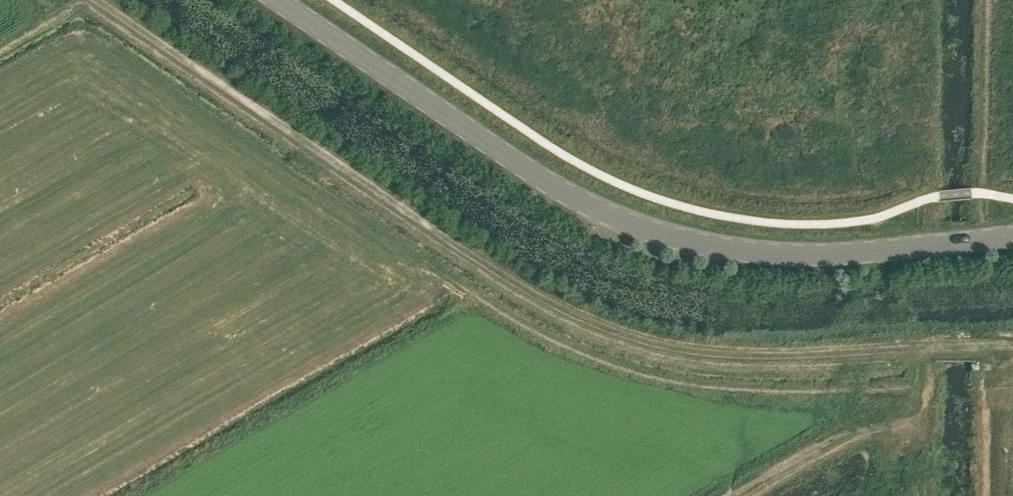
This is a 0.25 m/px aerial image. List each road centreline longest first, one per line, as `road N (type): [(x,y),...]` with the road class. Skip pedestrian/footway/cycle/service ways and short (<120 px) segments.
road 1 (track): [(1012,339),(743,355),(666,347),(603,326),(528,291),(99,0)]
road 2 (tertiary): [(1012,236),(829,254),(679,240),(617,219),(471,134),(276,0)]

